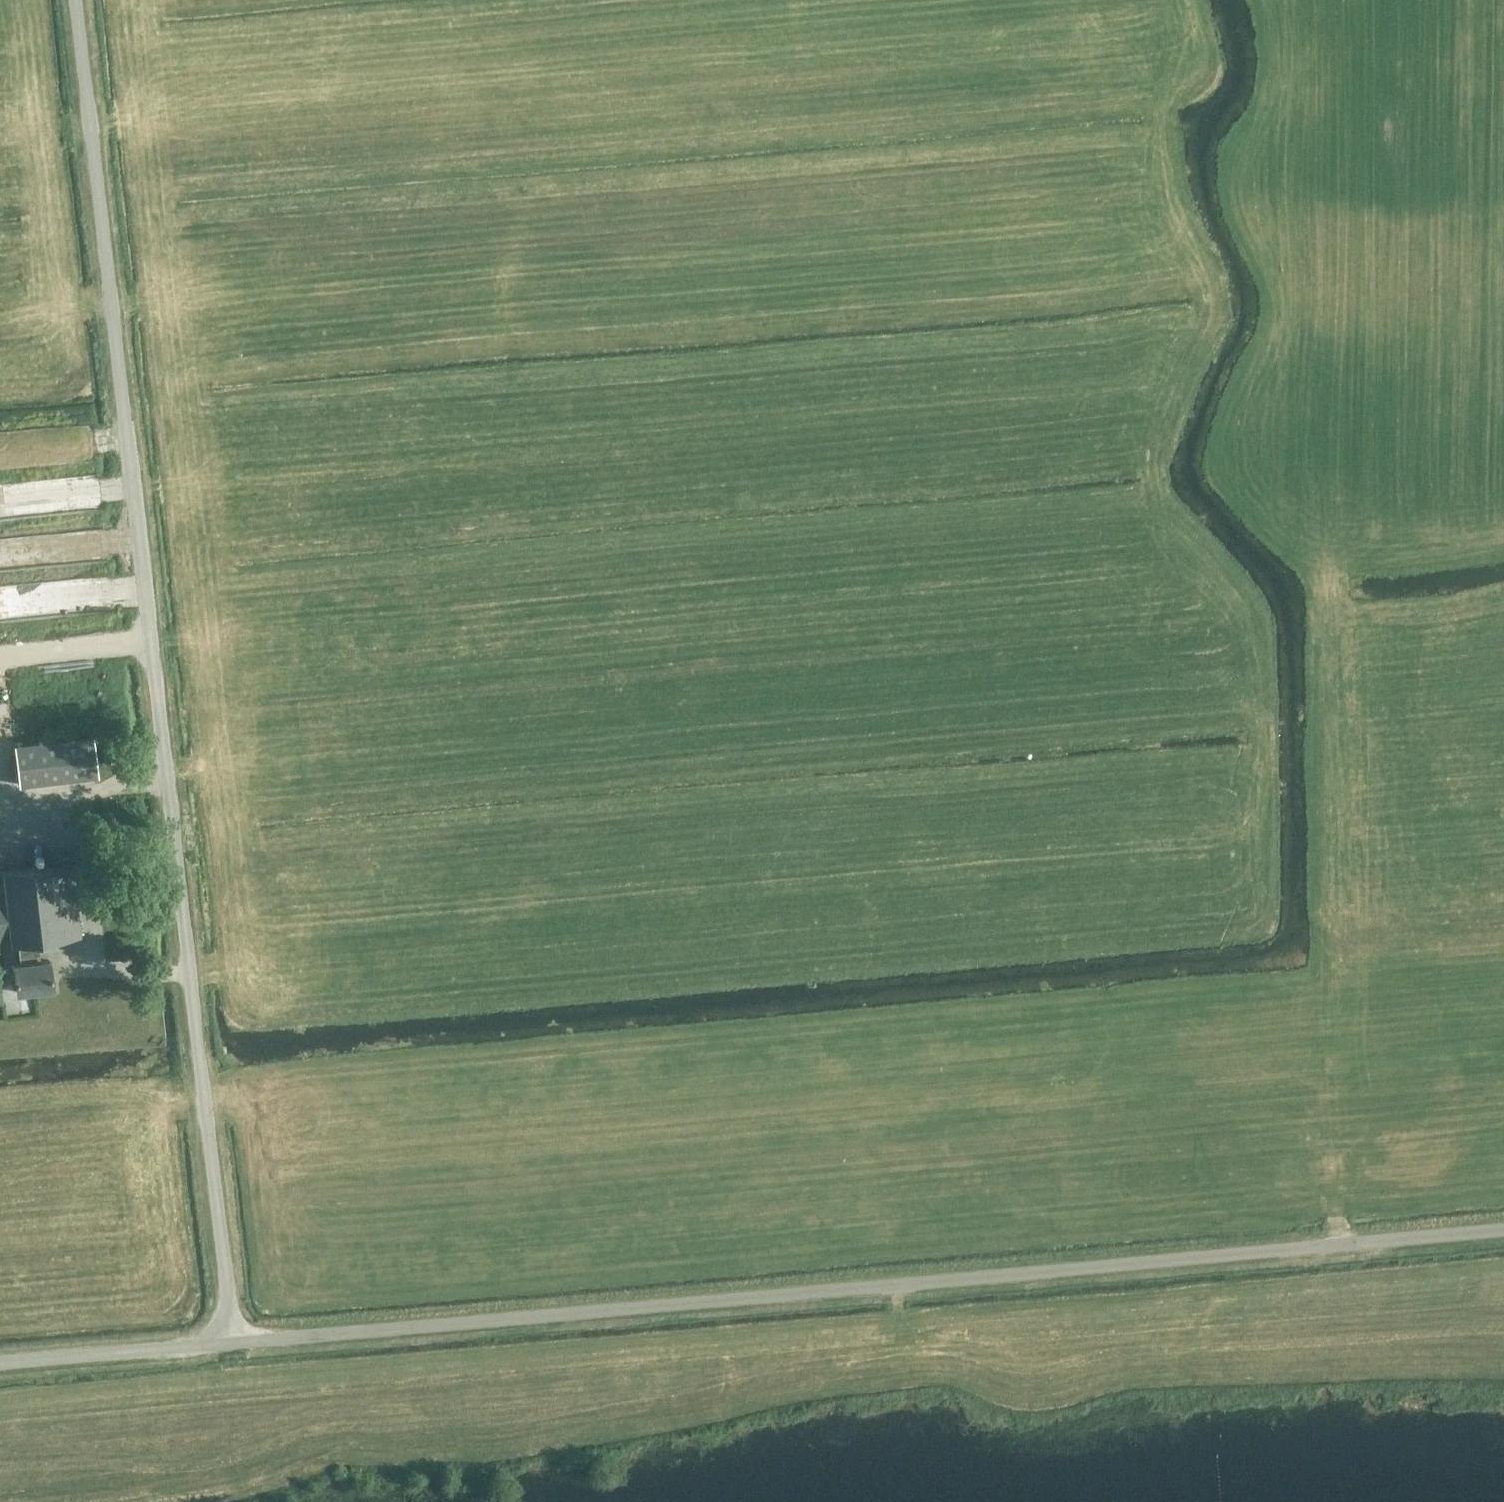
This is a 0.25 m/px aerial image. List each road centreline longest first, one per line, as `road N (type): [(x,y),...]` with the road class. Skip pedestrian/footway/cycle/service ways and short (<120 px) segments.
road 1 (unclassified): [(230,1343),(75,0)]
road 2 (unclassified): [(230,1343),(1503,1229)]
road 3 (unclassified): [(0,1364),(230,1343)]

